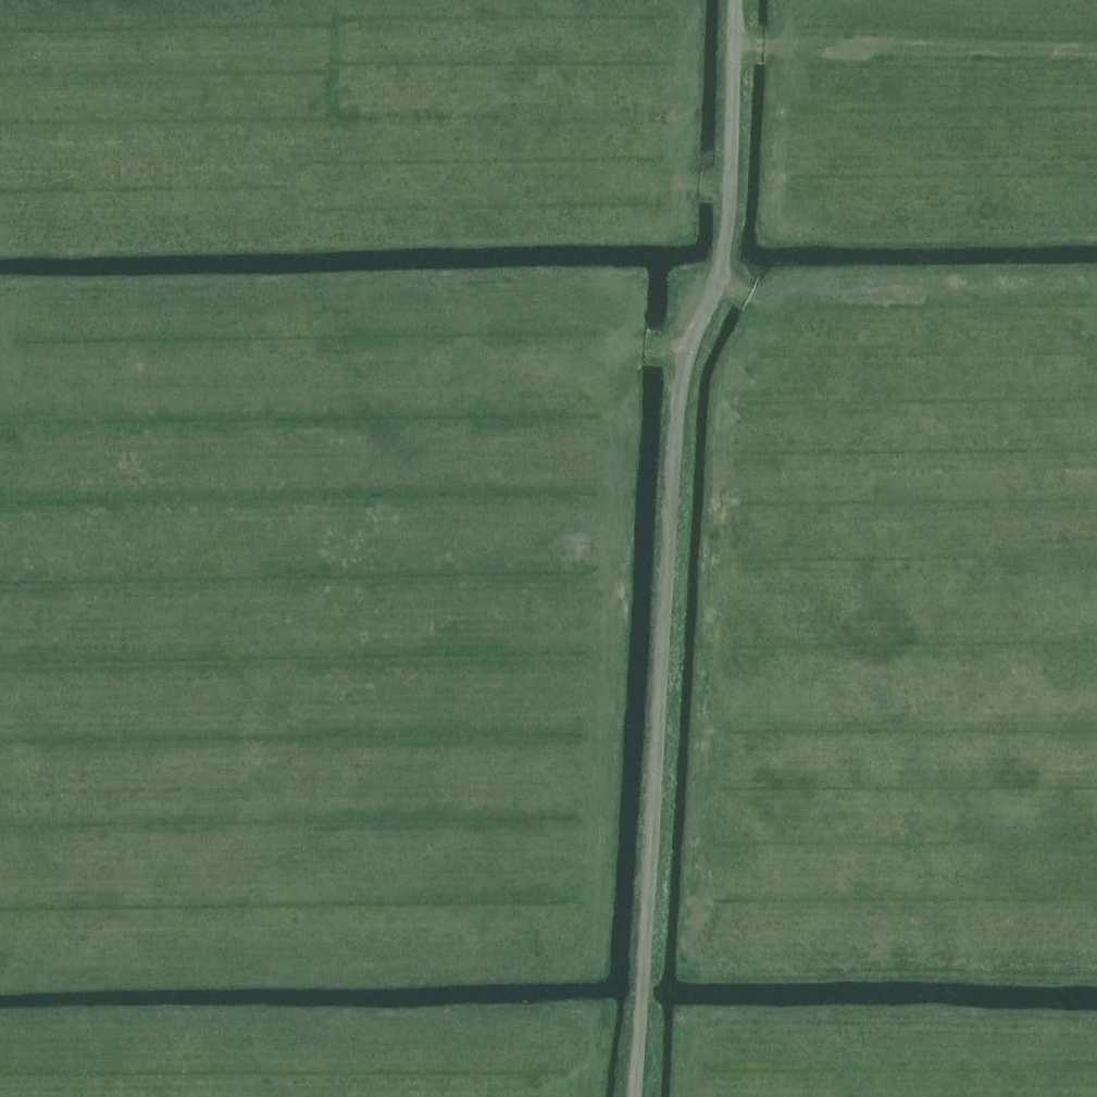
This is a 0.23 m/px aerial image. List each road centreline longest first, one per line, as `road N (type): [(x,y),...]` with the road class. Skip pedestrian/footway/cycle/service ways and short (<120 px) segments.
road 1 (track): [(636,1096),(680,394),(725,257),(734,0)]

